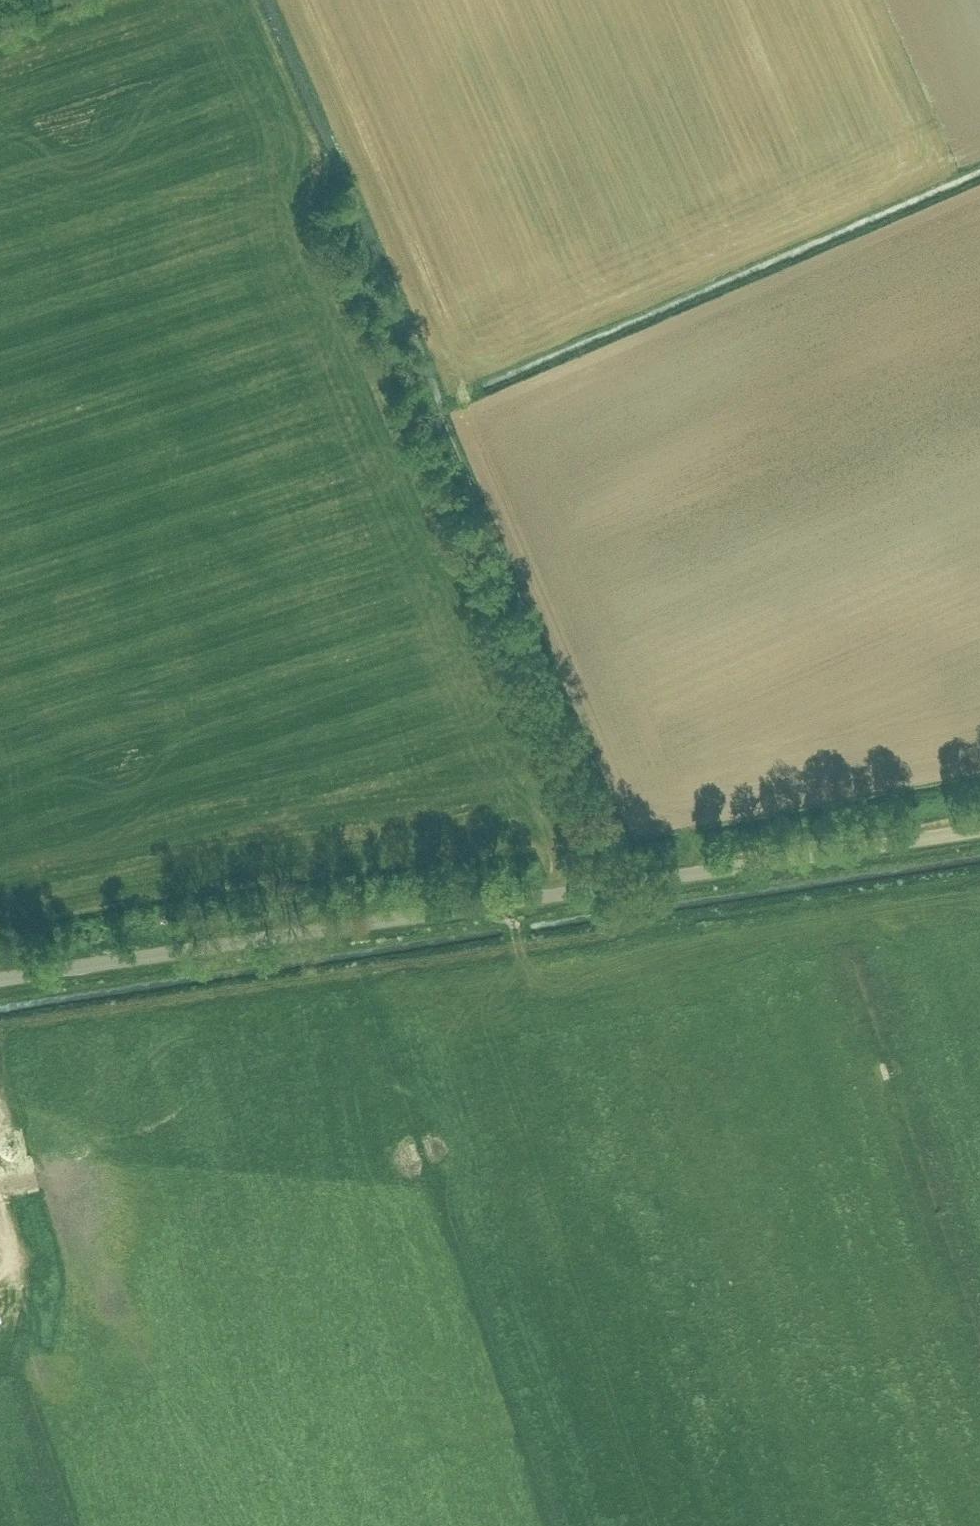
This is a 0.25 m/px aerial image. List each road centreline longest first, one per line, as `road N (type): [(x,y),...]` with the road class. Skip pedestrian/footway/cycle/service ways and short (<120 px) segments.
road 1 (unclassified): [(0,977),(979,828)]

